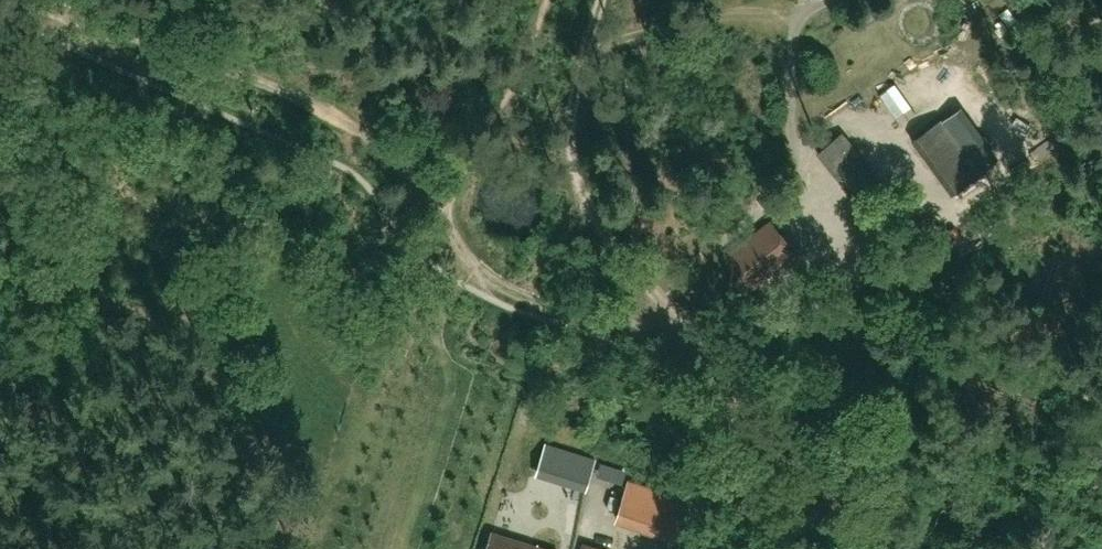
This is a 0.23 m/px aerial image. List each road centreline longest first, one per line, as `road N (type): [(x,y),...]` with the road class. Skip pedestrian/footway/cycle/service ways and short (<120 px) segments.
road 1 (track): [(37,0),(266,82),(358,129),(412,174),(475,262),(514,296),(608,323),(672,319)]
road 2 (track): [(396,548),(442,389),(437,364),(475,262)]
road 3 (track): [(812,470),(992,472),(1101,505)]
road 4 (track): [(798,20),(760,12),(682,21),(592,44)]
road 5 (track): [(574,173),(576,88),(605,0)]
road 6 (track): [(574,173),(619,252),(672,319)]
road 7 (track): [(747,479),(874,548)]
road 8 (track): [(739,420),(713,368),(672,319)]

